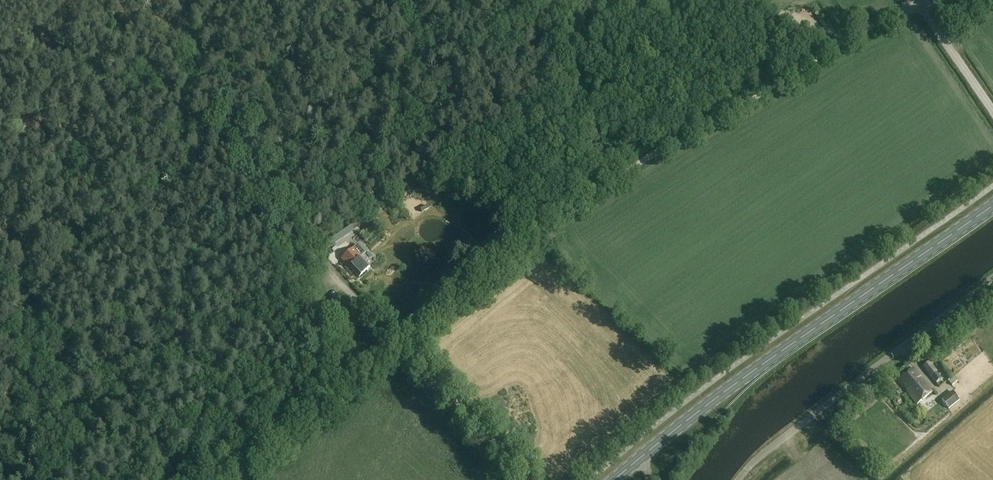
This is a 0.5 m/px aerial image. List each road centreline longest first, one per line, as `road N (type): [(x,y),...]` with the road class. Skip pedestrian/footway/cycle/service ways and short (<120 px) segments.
road 1 (track): [(389,335),(580,196),(920,4)]
road 2 (primary): [(614,479),(698,409),(992,204)]
road 3 (track): [(58,479),(85,445),(63,355),(40,310),(85,231),(51,135),(50,54)]
road 4 (unclassified): [(738,479),(992,278)]
road 5 (track): [(329,273),(529,479)]
road 6 (track): [(197,479),(389,335)]
road 7 (unclassified): [(992,112),(920,4),(925,0)]

